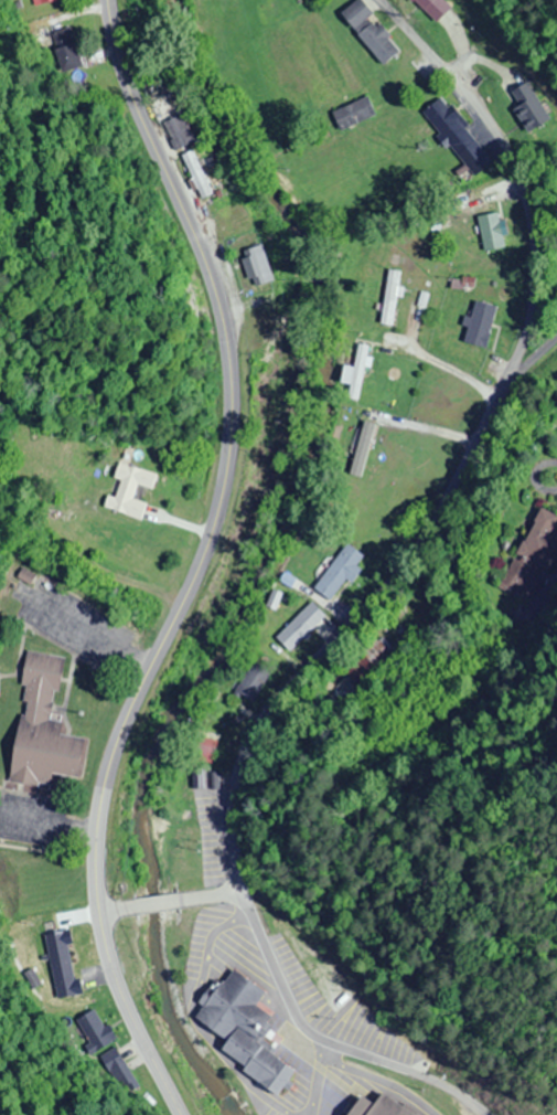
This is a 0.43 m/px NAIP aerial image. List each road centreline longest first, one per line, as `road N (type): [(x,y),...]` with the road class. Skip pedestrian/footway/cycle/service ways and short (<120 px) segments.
road 1 (residential): [(311,1055),(226,849),(246,748),(272,698),(389,583),(418,541),(497,393),(529,293),(527,227),(507,163),(472,107),(376,0)]
road 2 (secondary): [(177,1114),(106,956),(95,888),(96,816),(115,742),(210,529),(223,472),(227,390),(216,306),(127,88),(106,0)]
road 3 (residential): [(482,1114),(409,1066),(311,1055)]

